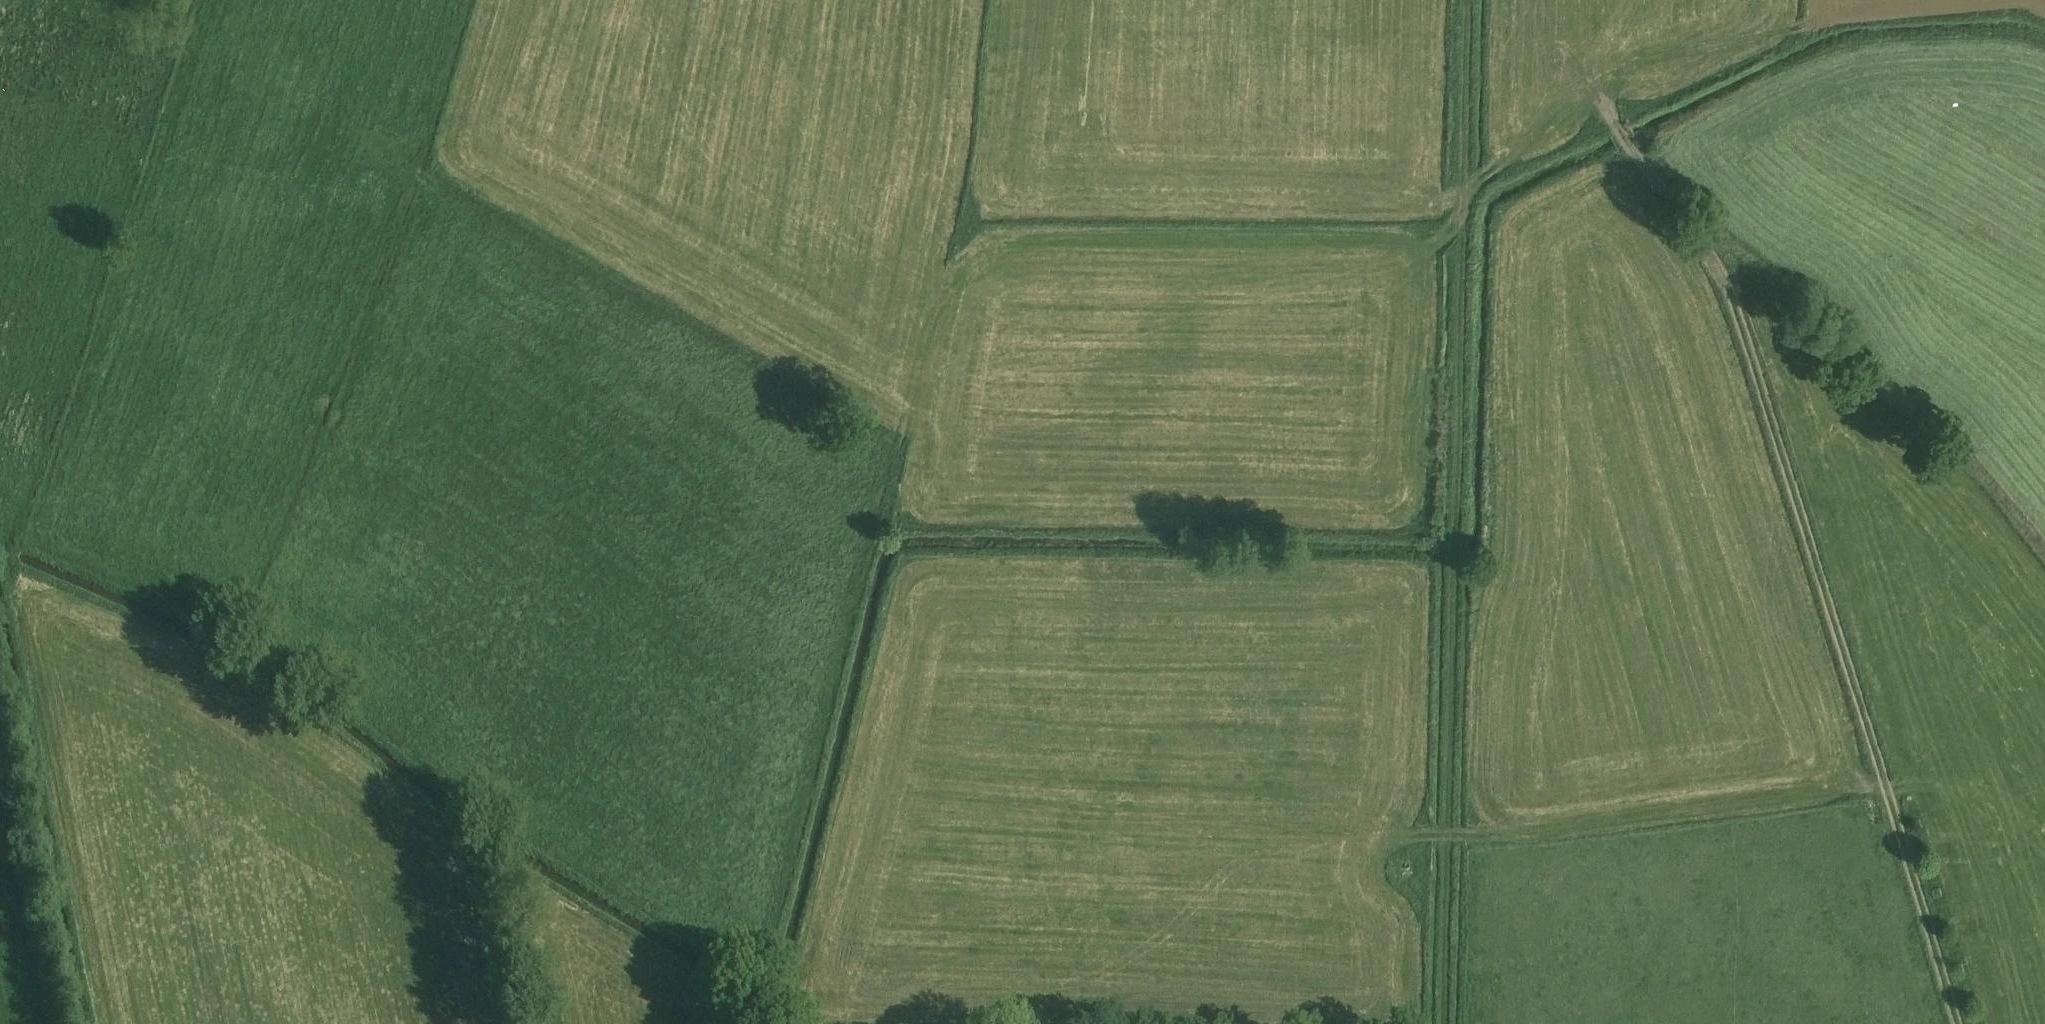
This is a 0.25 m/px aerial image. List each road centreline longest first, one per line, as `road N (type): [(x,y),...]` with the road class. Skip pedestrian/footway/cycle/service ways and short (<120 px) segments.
road 1 (track): [(1446,1023),(1467,0)]
road 2 (track): [(1611,107),(1729,276),(1958,1023)]

